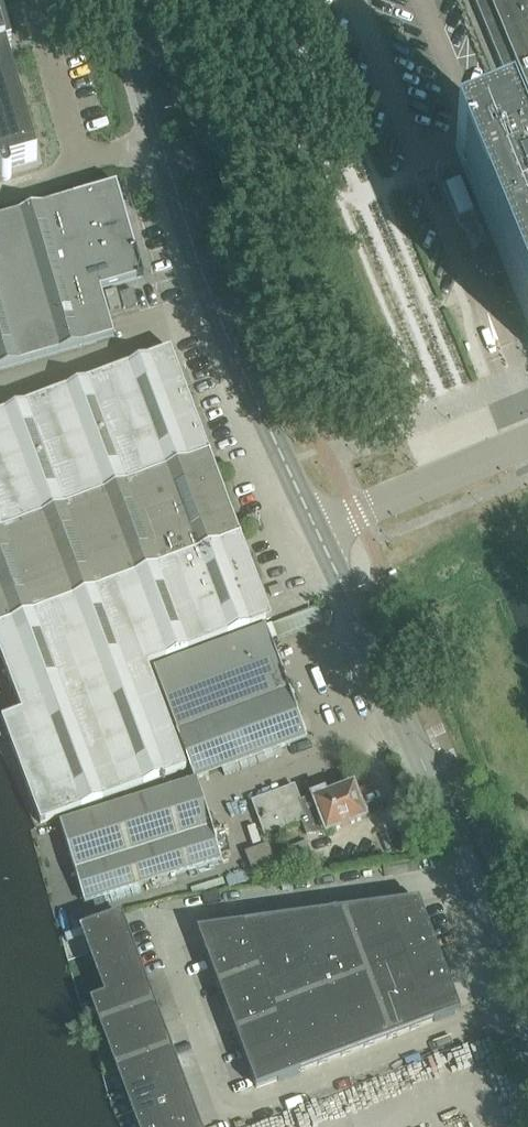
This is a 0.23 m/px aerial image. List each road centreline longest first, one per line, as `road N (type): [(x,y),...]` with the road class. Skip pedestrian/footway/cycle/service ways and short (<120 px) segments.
road 1 (tertiary): [(315,528),(208,287),(125,0)]
road 2 (tertiary): [(527,1038),(433,789),(315,528)]
road 3 (unclassified): [(315,528),(527,443)]

